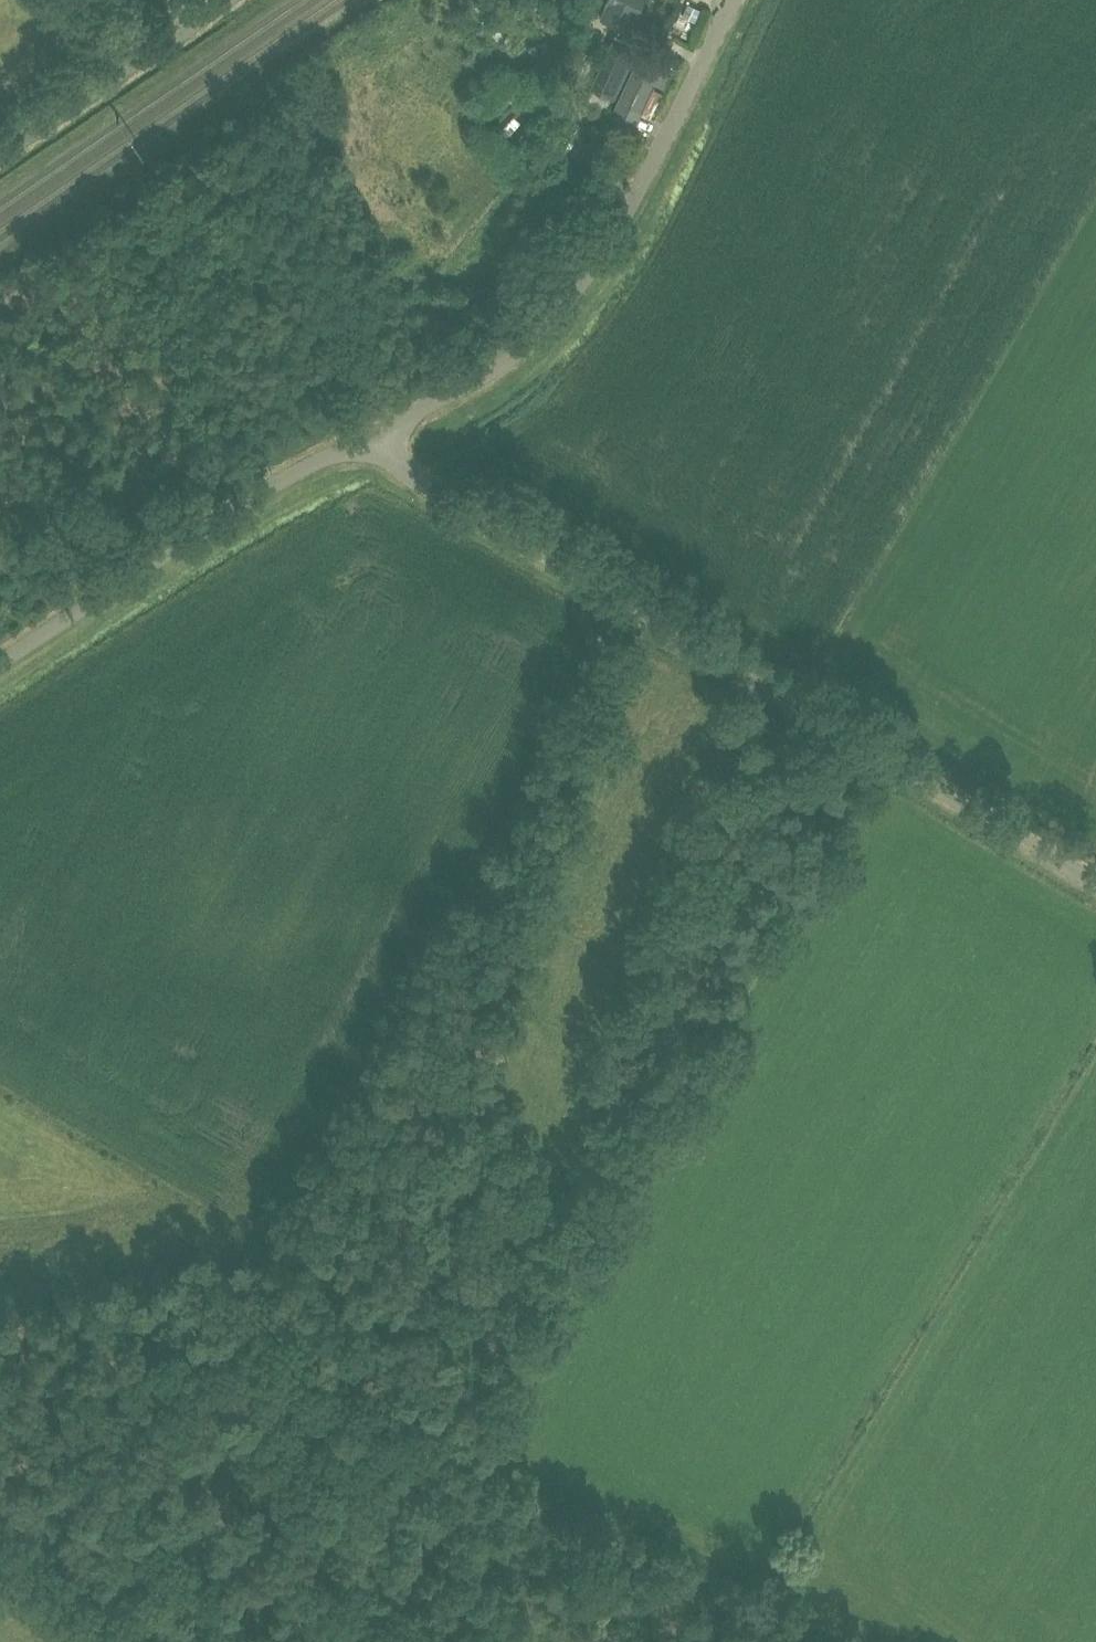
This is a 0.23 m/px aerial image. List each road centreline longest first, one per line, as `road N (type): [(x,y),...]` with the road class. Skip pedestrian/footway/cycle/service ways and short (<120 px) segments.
road 1 (unclassified): [(1095,882),(444,492),(364,435)]
road 2 (unclassified): [(364,435),(488,373),(573,296),(733,0)]
road 3 (unclassified): [(0,664),(219,517),(364,435)]

